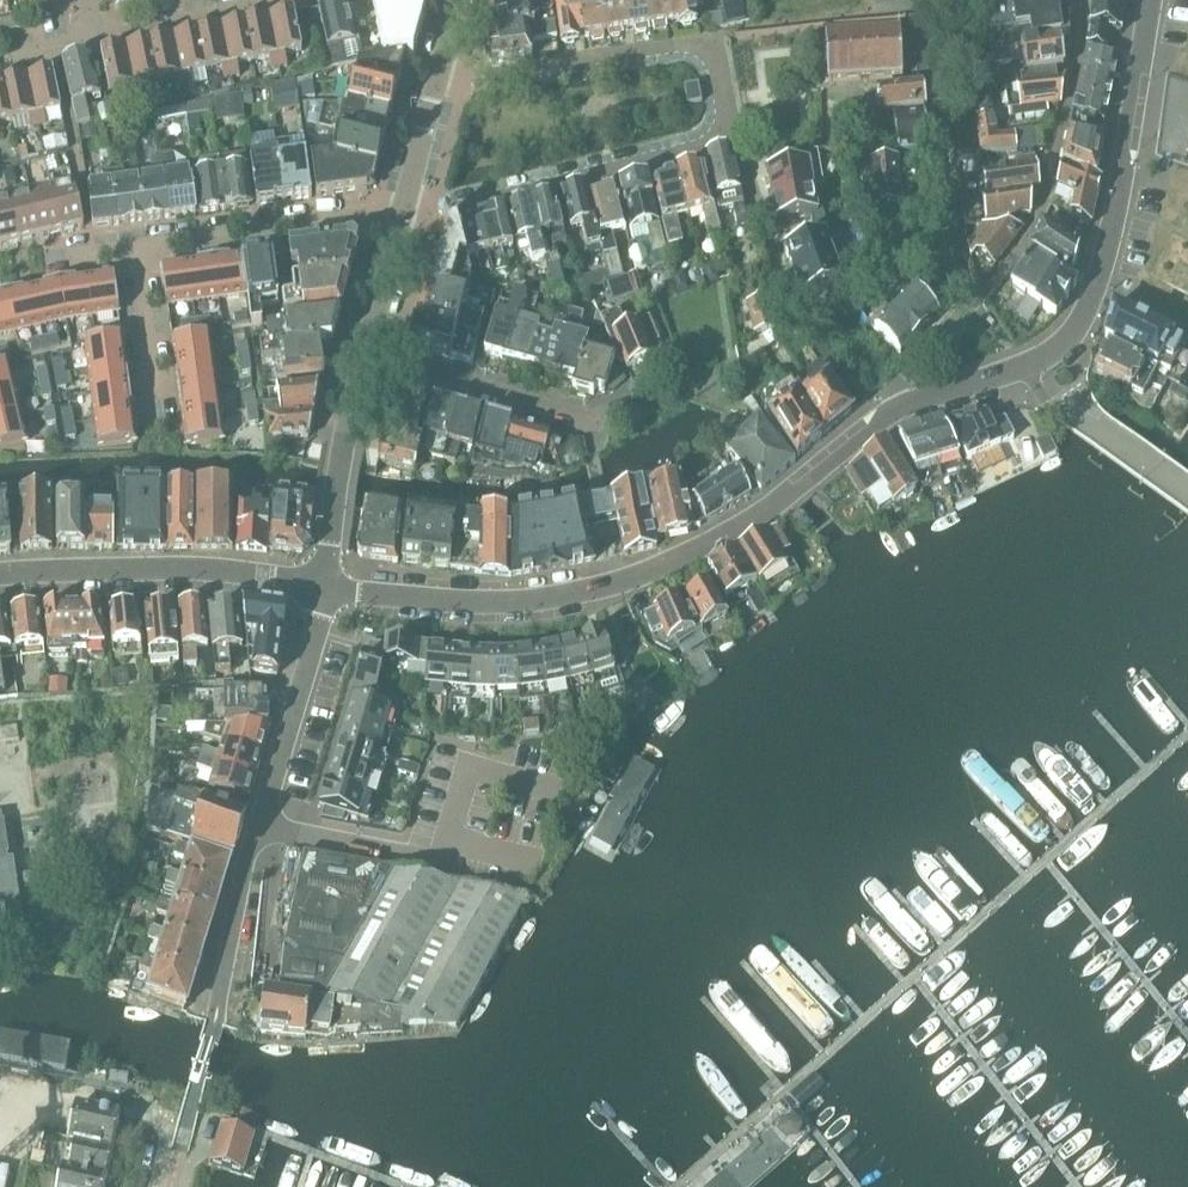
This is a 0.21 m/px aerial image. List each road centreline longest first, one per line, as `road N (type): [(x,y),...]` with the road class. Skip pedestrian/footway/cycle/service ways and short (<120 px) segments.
road 1 (residential): [(316,589),(503,608),(603,595),(693,555),(765,510),(892,411)]
road 2 (residential): [(892,411),(1026,368),(1071,332),(1095,282),(1124,167),(1150,0)]
road 3 (residential): [(722,132),(730,125),(716,40),(427,101)]
road 4 (residential): [(403,212),(714,143),(722,132)]
road 5 (residential): [(976,296),(1006,270),(1037,220),(1084,0)]
road 6 (residential): [(0,580),(198,579),(316,589)]
road 7 (residential): [(976,296),(960,274),(918,0)]
road 8 (residential): [(365,352),(601,423),(638,414)]
road 9 (residential): [(134,246),(403,212)]
road 10 (residential): [(260,827),(316,589)]
road 11 (residential): [(722,132),(739,145),(794,319)]
road 12 (residential): [(134,246),(160,438)]
road 13 (residential): [(94,33),(246,1)]
road 14 (unclassified): [(365,352),(403,212)]
road 15 (residential): [(892,411),(898,385),(976,296)]
road 16 (residential): [(316,589),(340,462)]

